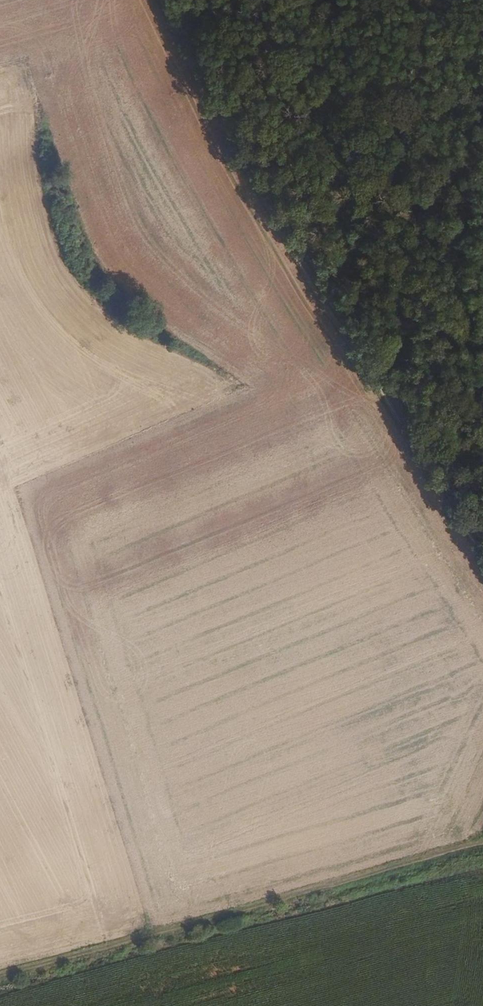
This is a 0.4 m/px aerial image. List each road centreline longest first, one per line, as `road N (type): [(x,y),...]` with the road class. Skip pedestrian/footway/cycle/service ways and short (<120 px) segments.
road 1 (track): [(0,984),(482,845)]

